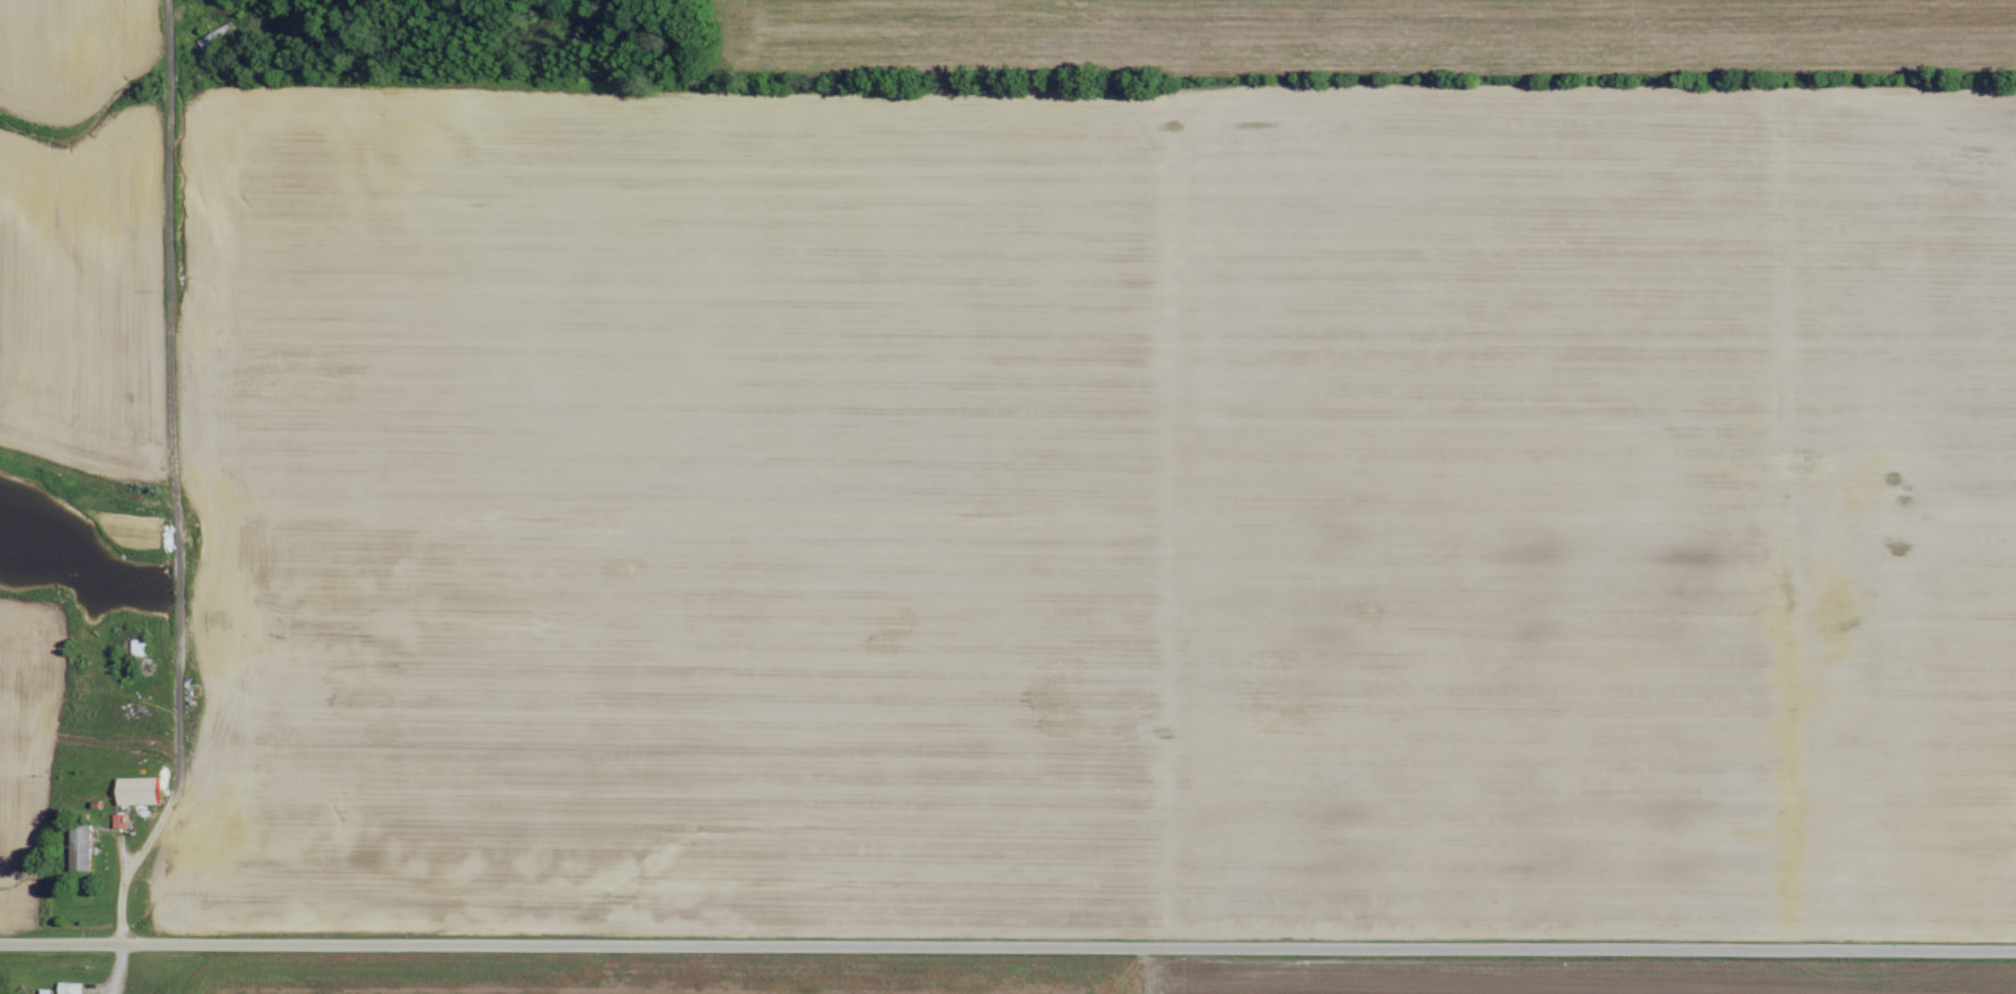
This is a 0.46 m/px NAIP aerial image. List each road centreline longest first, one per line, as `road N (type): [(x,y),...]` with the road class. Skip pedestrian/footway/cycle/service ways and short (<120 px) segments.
road 1 (residential): [(2015,950),(0,942)]

